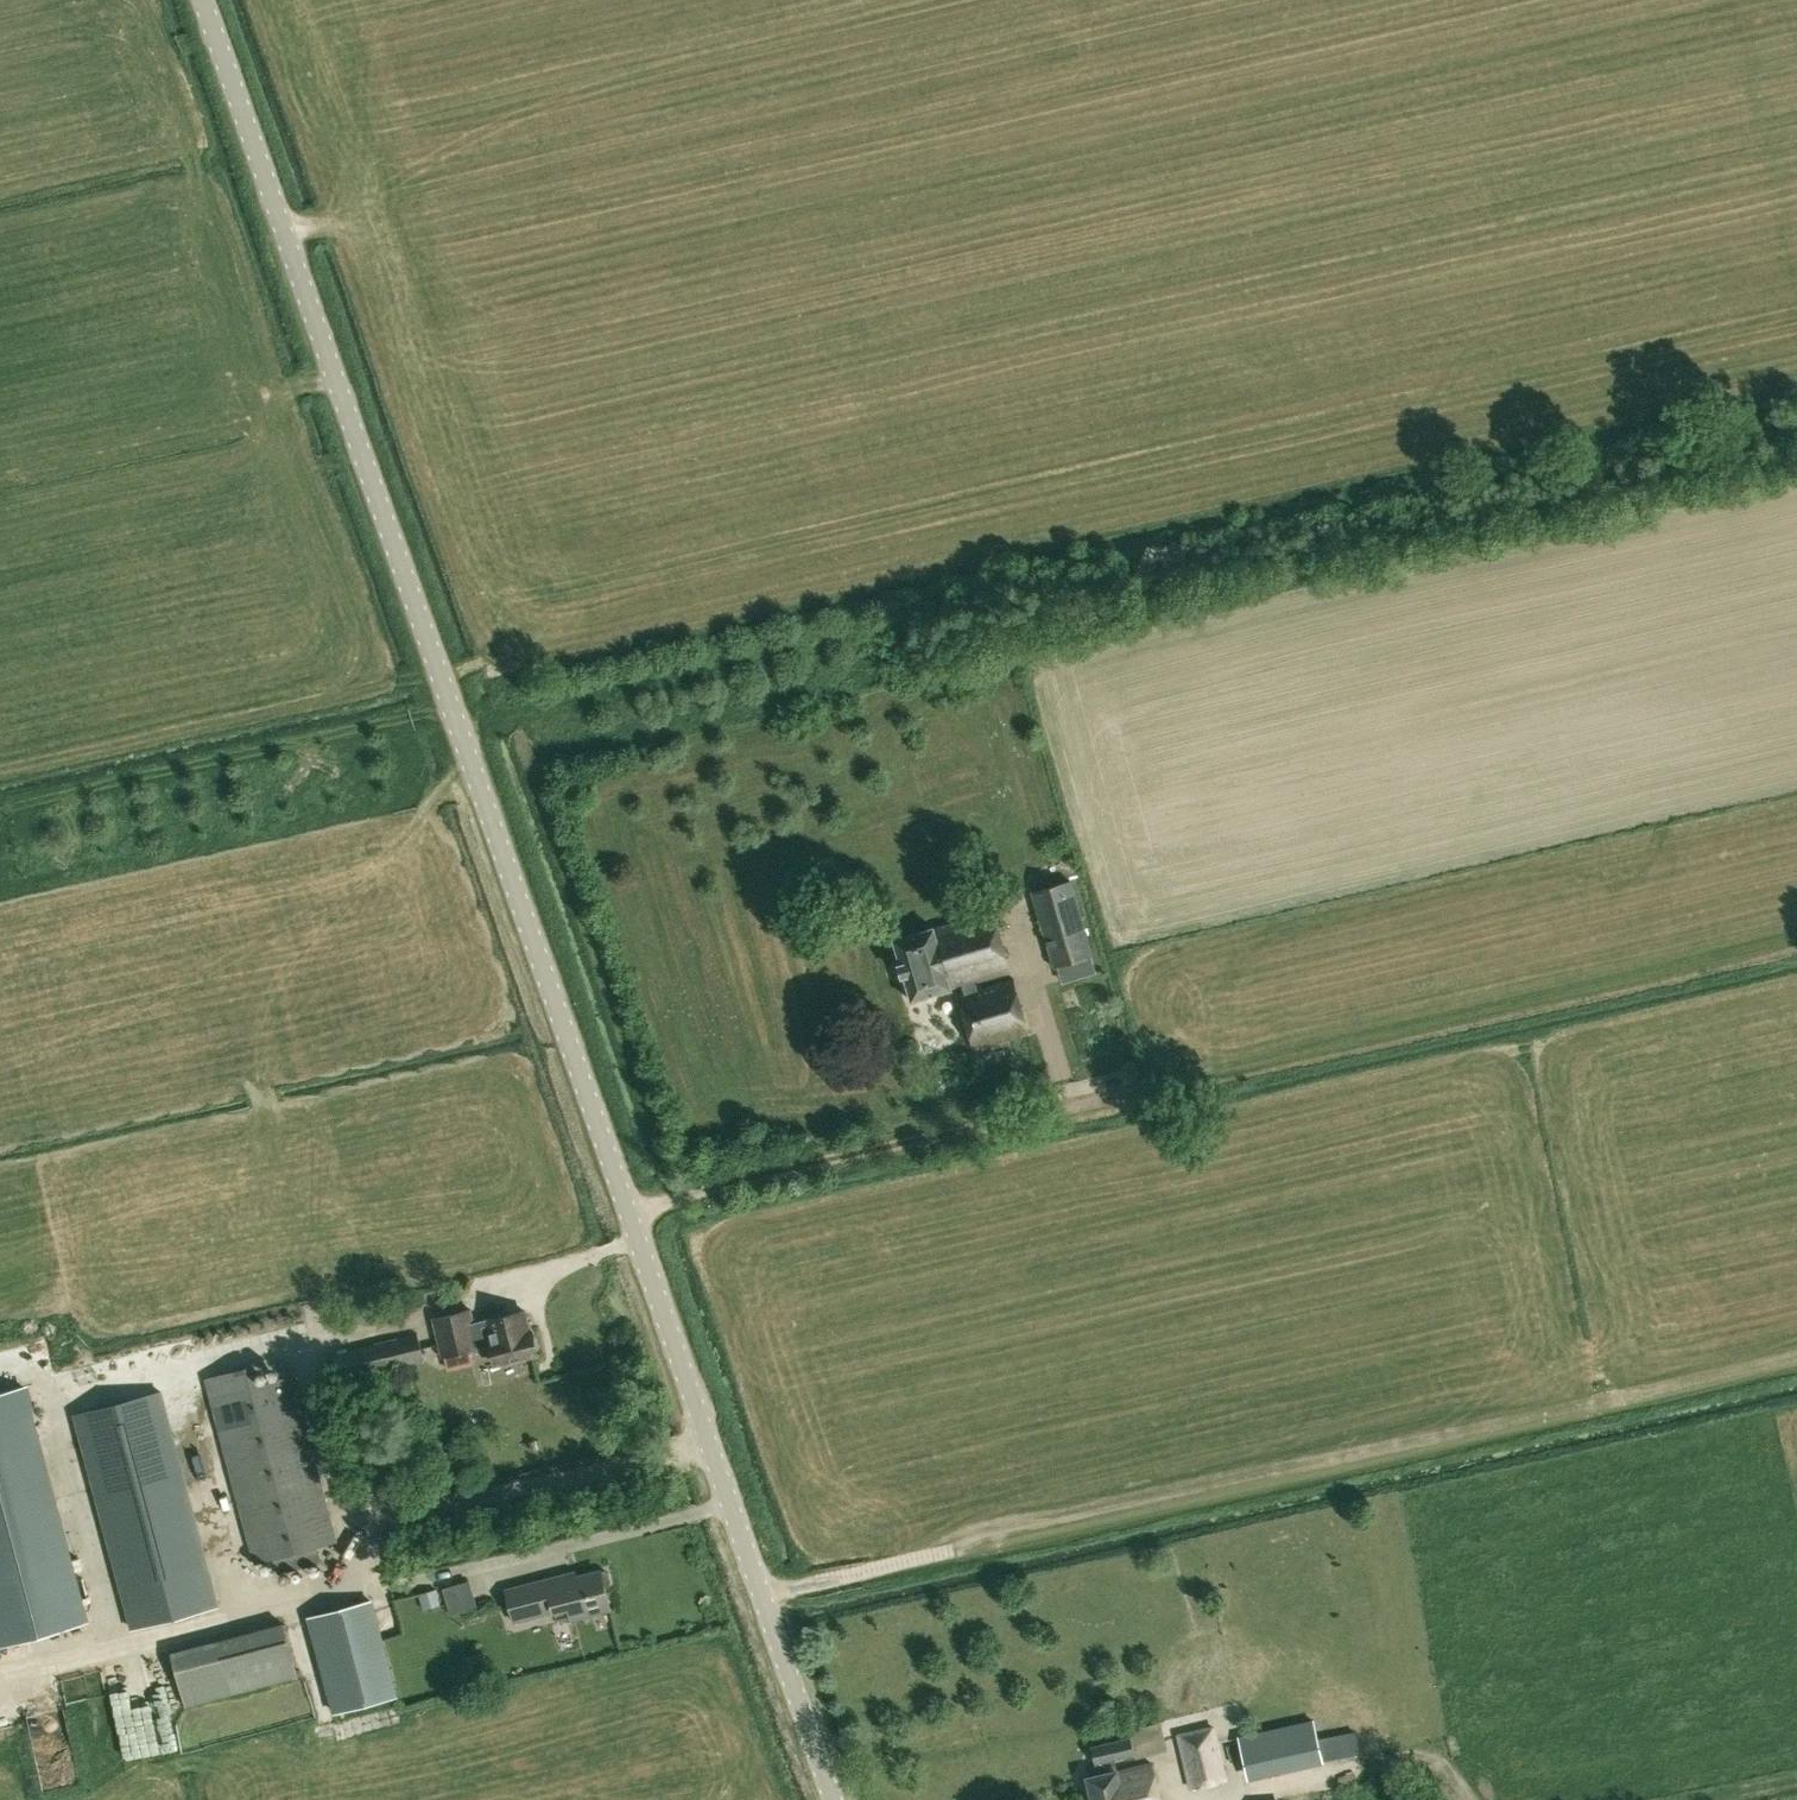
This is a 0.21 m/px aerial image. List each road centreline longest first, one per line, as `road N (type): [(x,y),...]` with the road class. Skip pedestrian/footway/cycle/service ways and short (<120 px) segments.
road 1 (unclassified): [(836,1799),(205,0)]

